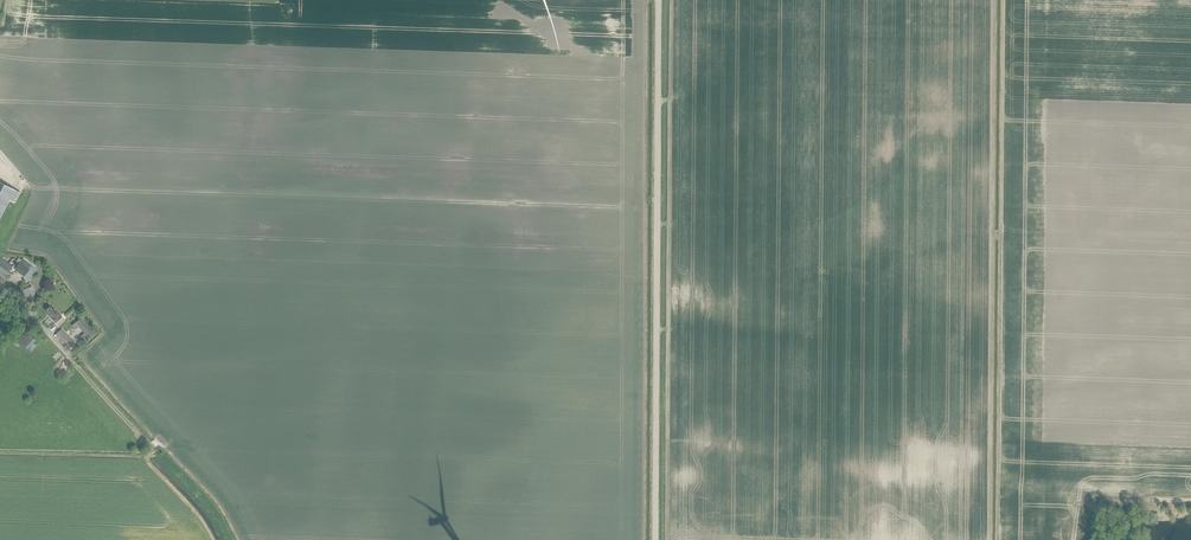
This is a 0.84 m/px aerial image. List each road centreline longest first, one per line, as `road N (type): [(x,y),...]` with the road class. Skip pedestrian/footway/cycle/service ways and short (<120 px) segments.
road 1 (unclassified): [(656,539),(659,0)]
road 2 (track): [(1004,0),(999,474)]

